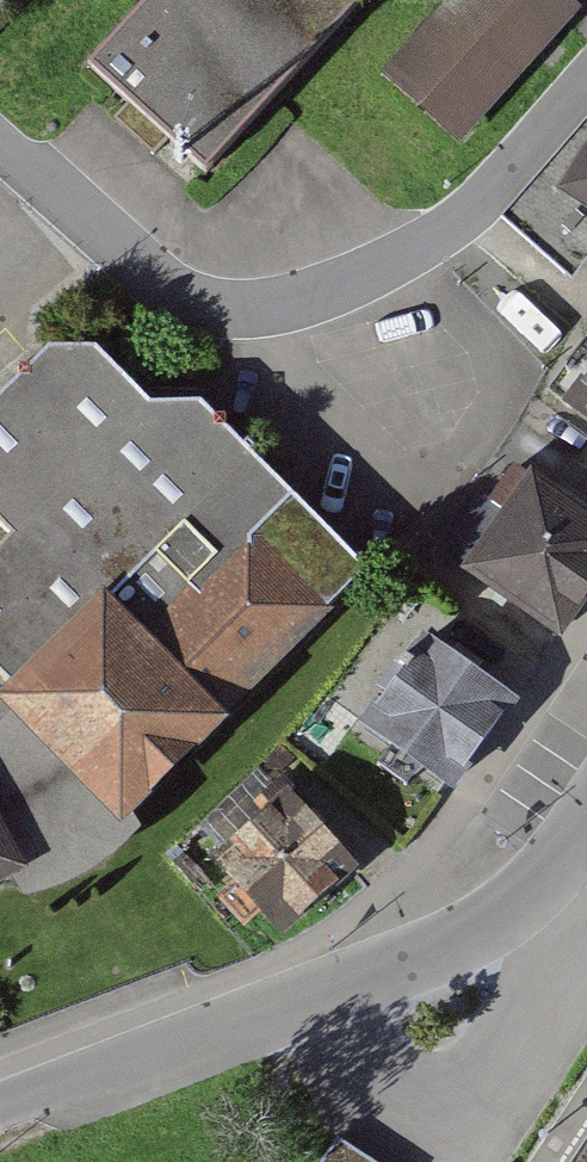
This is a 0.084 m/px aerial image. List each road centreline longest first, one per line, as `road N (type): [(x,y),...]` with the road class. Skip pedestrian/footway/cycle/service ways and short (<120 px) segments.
road 1 (residential): [(0,139),(114,243),(180,286),(235,305),(305,290),(415,245),(477,206),(586,83)]
road 2 (residential): [(0,1116),(399,963),(495,909),(554,849),(586,800)]

